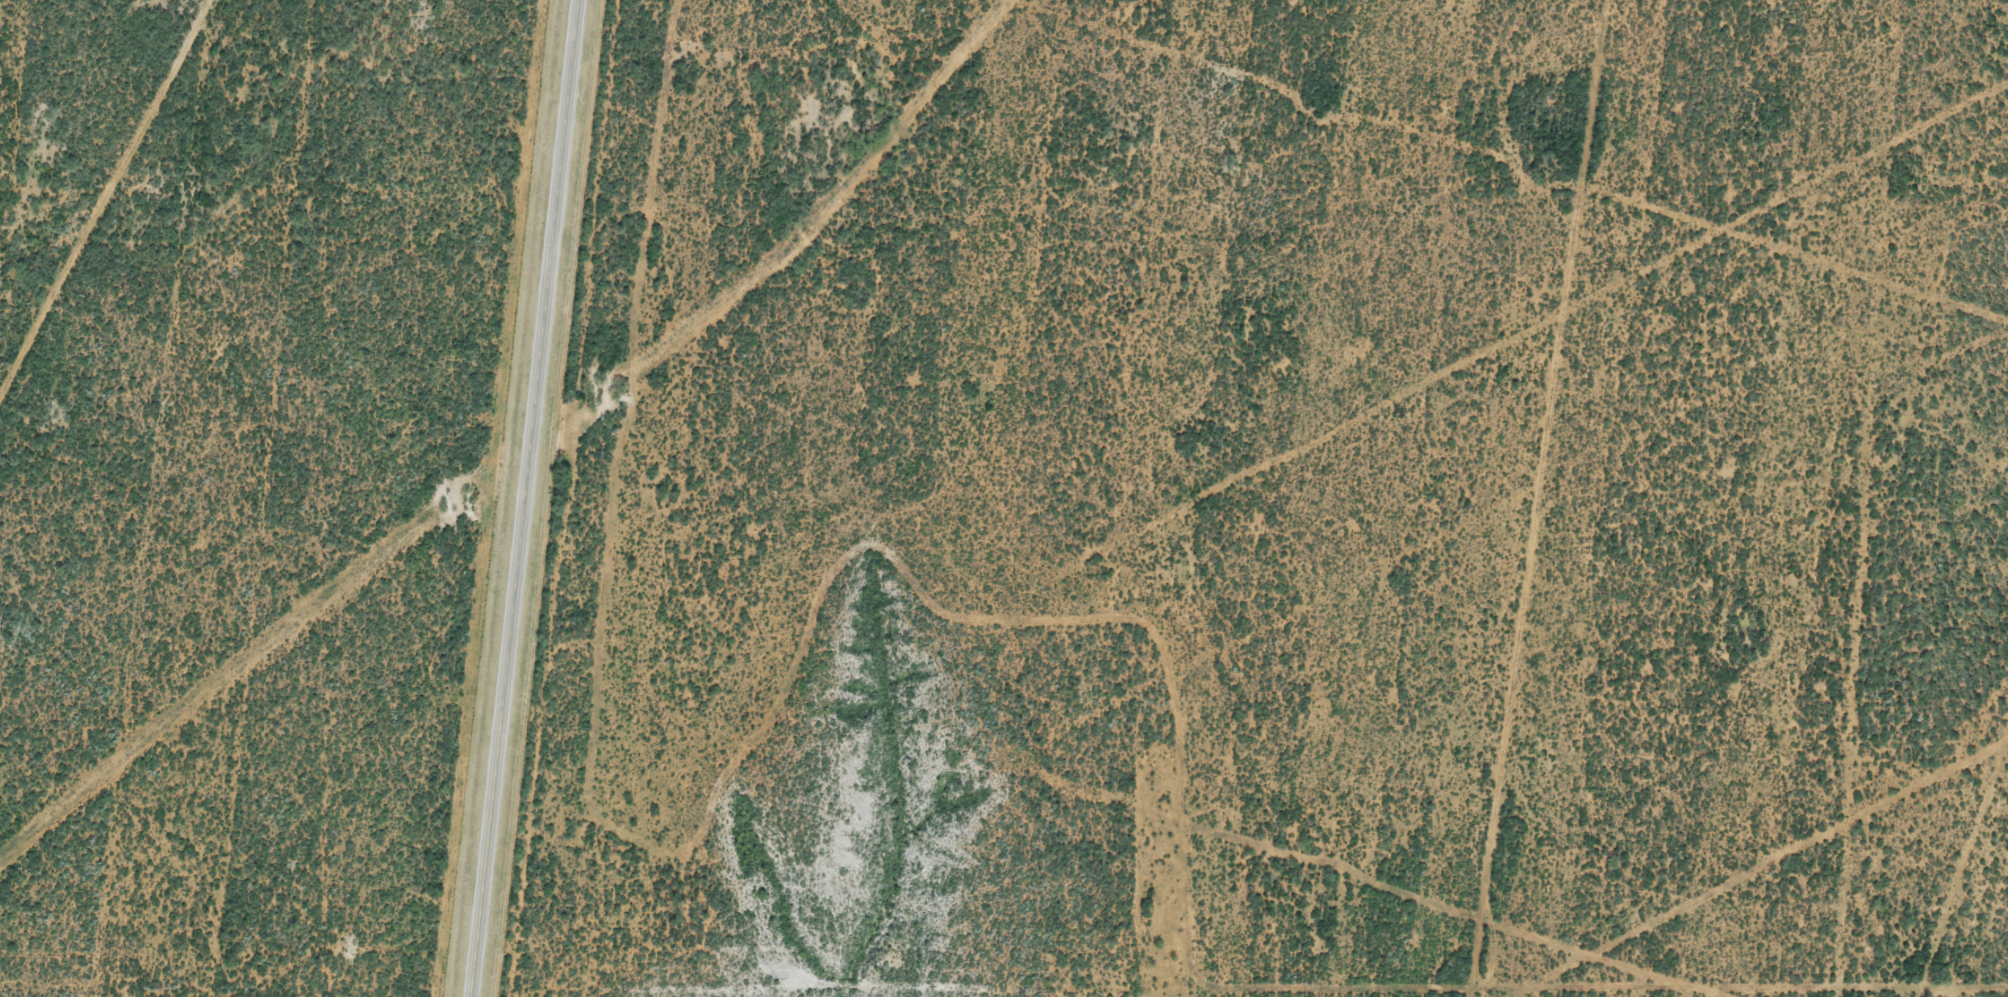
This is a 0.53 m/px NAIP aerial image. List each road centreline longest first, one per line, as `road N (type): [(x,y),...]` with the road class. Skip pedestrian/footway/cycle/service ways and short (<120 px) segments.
road 1 (secondary): [(476,996),(585,0)]

